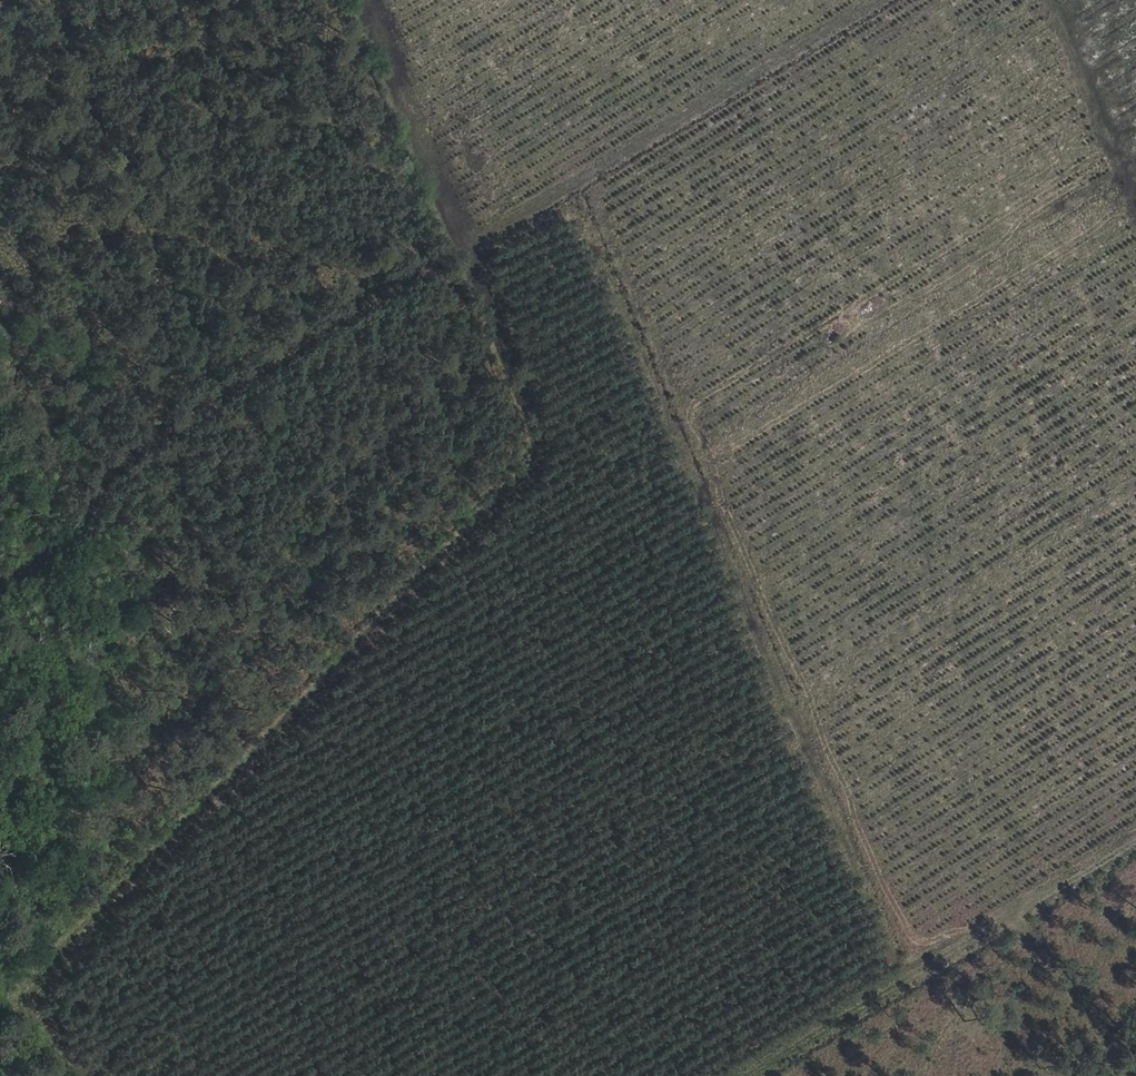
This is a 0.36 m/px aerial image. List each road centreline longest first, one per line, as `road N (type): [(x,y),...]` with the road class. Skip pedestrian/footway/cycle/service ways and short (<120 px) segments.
road 1 (track): [(0,580),(63,549),(97,492),(157,440),(885,0)]

